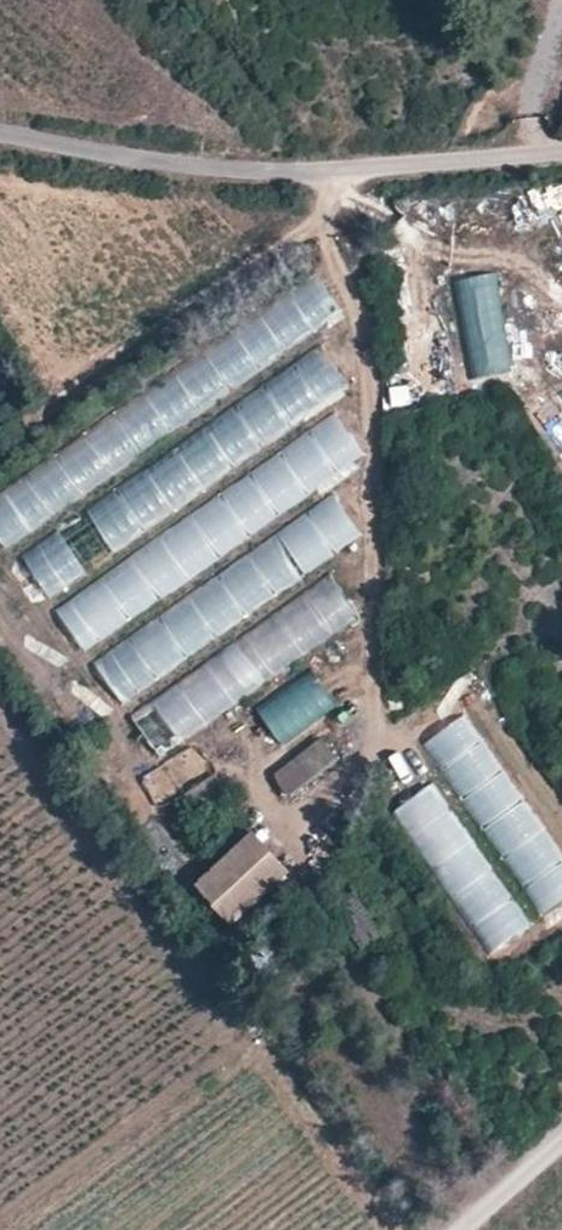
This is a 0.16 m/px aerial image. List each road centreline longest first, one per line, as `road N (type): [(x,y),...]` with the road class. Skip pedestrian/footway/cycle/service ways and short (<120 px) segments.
road 1 (unclassified): [(561,152),(302,173),(93,153),(0,132)]
road 2 (unclassified): [(461,1229),(561,1142)]

